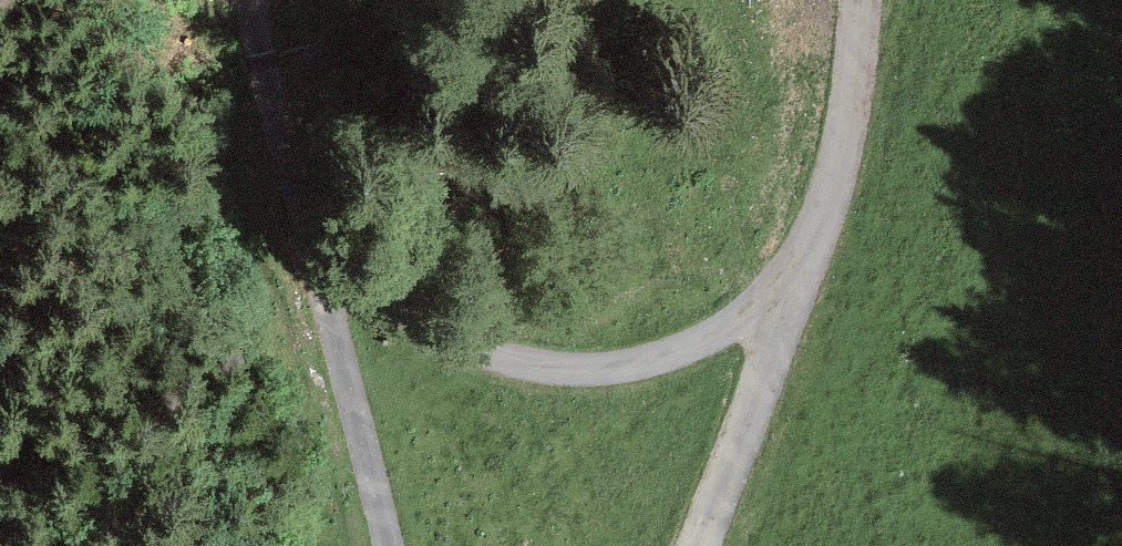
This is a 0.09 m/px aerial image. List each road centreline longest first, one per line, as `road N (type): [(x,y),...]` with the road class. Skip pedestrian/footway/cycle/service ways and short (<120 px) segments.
road 1 (track): [(868,0),(855,145),(708,545)]
road 2 (track): [(254,0),(391,545)]
road 3 (track): [(797,297),(750,327),(653,368),(536,371),(441,337),(315,230)]

